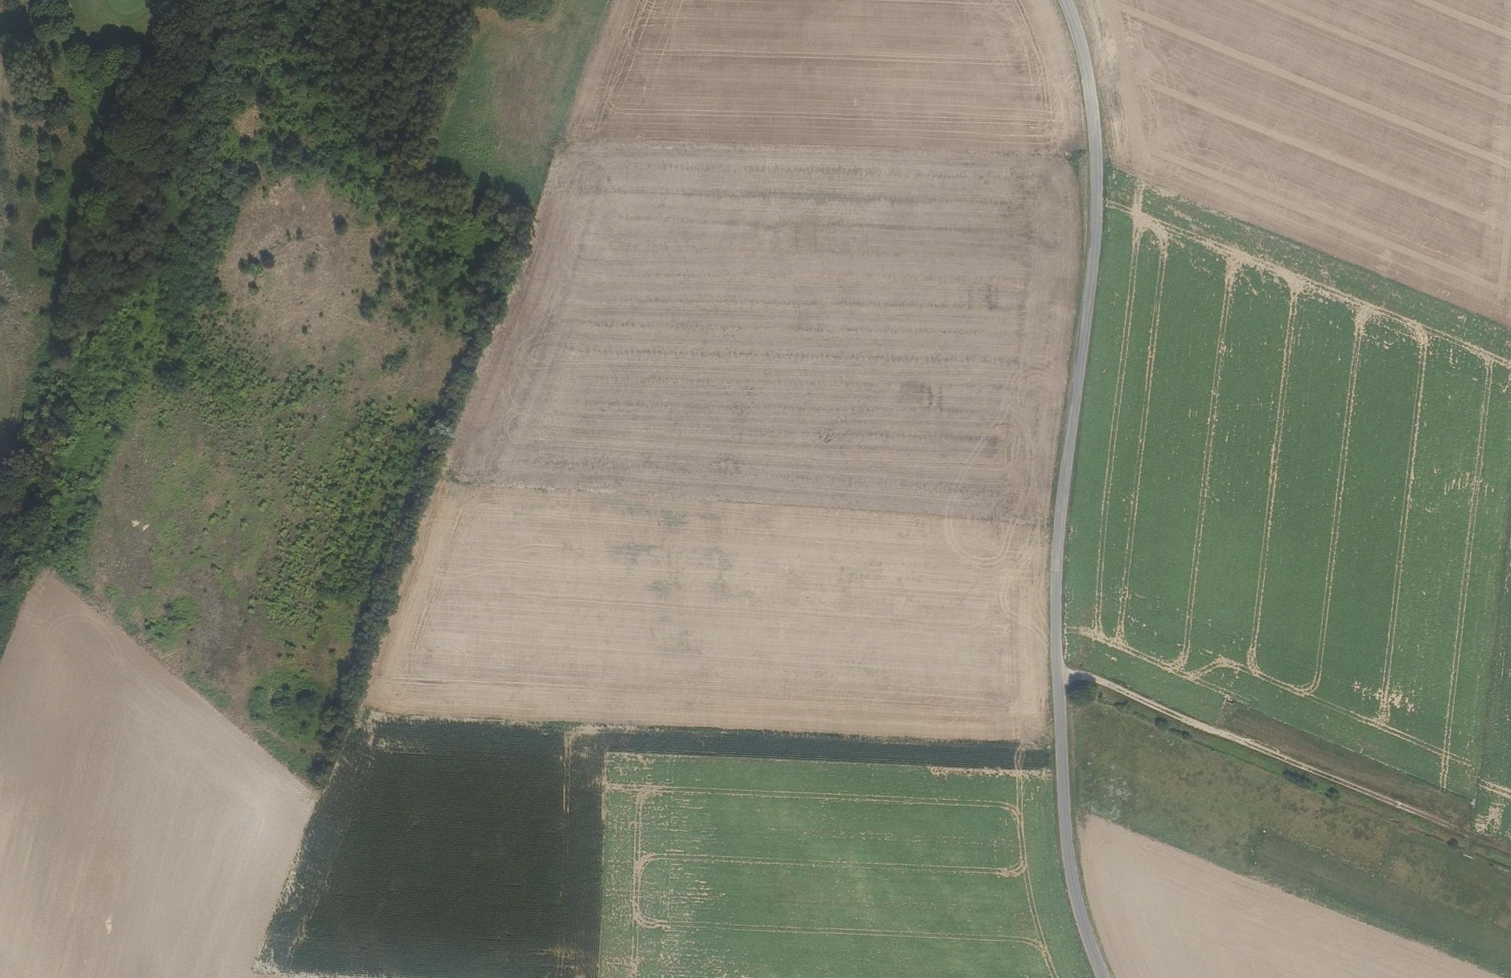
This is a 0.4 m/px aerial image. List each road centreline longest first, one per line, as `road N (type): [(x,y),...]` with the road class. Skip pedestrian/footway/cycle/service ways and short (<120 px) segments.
road 1 (unclassified): [(1103,977),(1065,796),(1062,642),(1096,207),(1083,46),(1061,0)]
road 2 (track): [(0,579),(214,0)]
road 3 (track): [(1510,849),(1086,677),(1062,675)]

